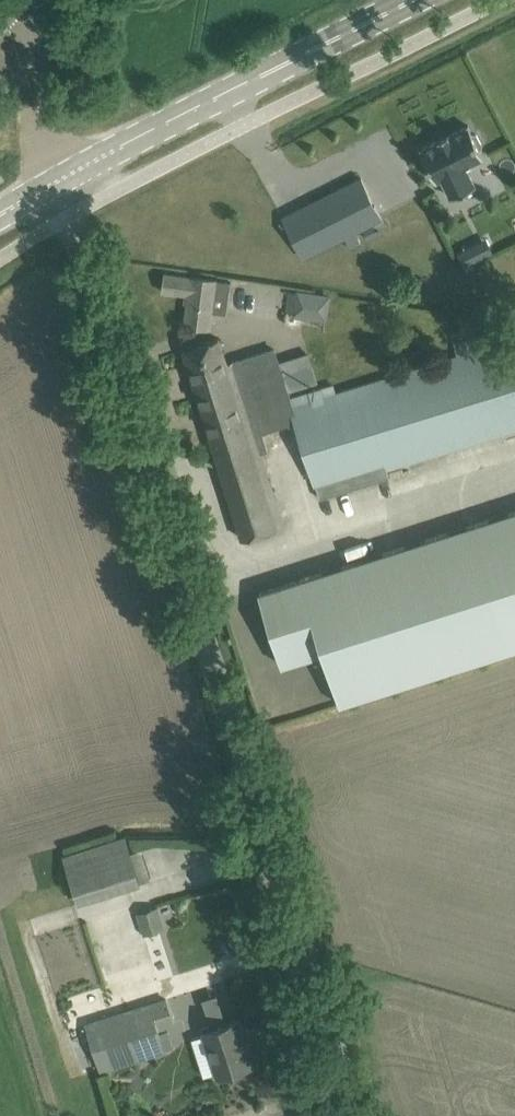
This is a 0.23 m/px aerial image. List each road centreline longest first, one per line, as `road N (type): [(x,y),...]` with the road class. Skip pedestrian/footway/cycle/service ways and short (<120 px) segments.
road 1 (unclassified): [(358,1115),(59,183)]
road 2 (primary): [(59,183),(422,0)]

